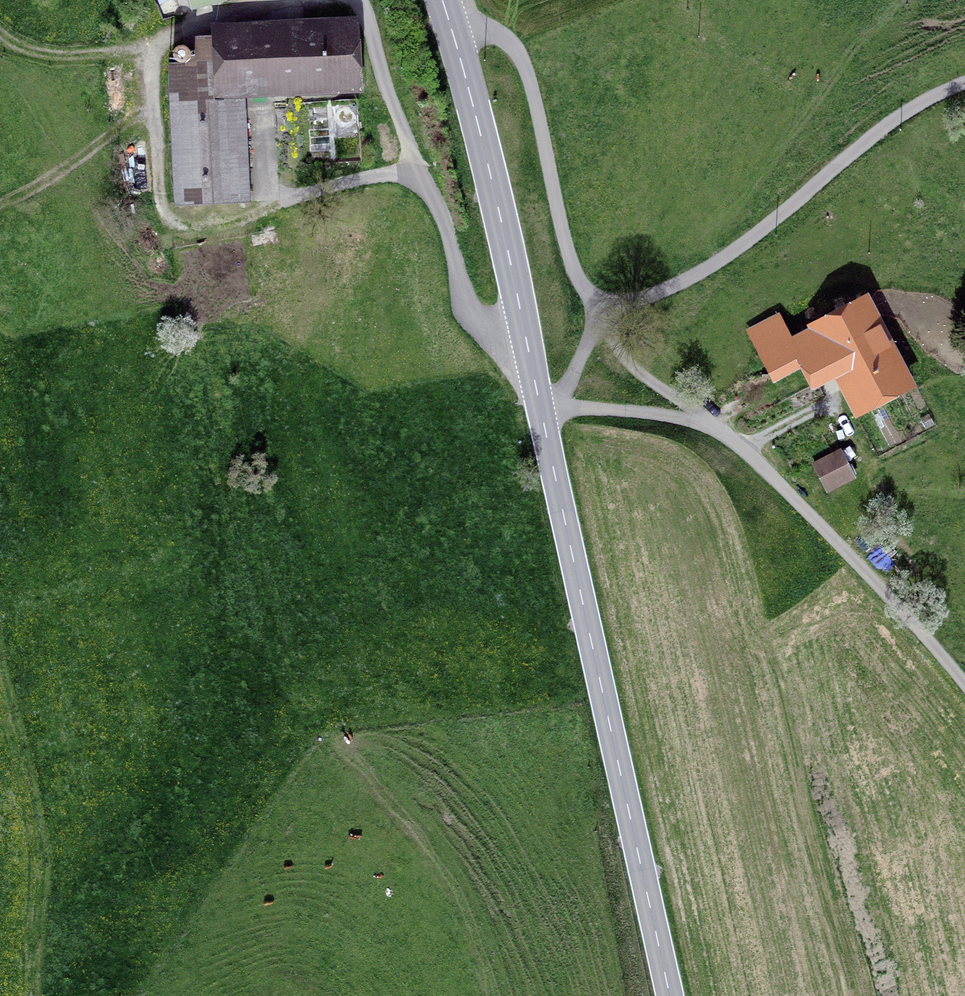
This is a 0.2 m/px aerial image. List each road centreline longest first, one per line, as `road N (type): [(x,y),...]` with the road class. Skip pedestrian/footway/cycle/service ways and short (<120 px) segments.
road 1 (track): [(54,182),(96,201),(168,280),(214,280),(234,499),(257,613),(384,767),(484,915),(510,995)]
road 2 (secondary): [(541,406),(670,995)]
road 3 (unclassified): [(601,320),(723,257),(911,108),(964,83)]
road 4 (track): [(531,364),(469,309),(442,206),(364,0)]
road 5 (secondary): [(451,29),(541,406)]
road 6 (unclassified): [(964,684),(791,493),(705,422)]
road 7 (unclassified): [(601,320),(573,257),(523,61),(495,31),(451,29)]
road 8 (track): [(0,695),(48,814),(46,995)]
road 9 (track): [(147,40),(160,196),(187,230),(284,210)]
road 10 (track): [(153,117),(0,210)]
road 11 (unclassified): [(705,422),(541,406)]
road 12 (track): [(0,28),(15,43),(75,57),(147,40)]
road 13 (unclassified): [(705,422),(626,359),(601,320)]
road 14 (track): [(282,0),(147,40)]

